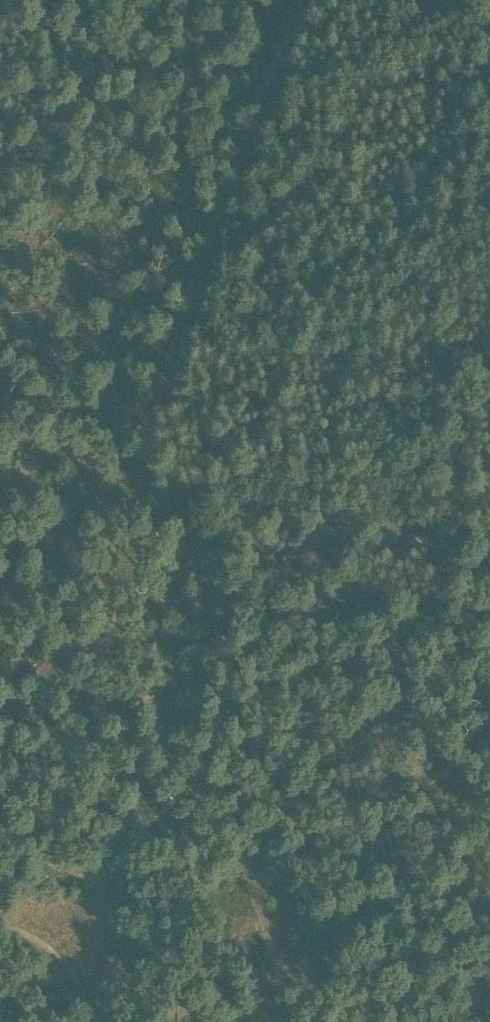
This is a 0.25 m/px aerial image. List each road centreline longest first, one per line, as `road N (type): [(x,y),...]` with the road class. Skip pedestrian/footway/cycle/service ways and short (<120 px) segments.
road 1 (track): [(303,0),(44,736),(0,791)]
road 2 (track): [(489,547),(190,508)]
road 3 (track): [(190,508),(0,484)]
road 4 (track): [(0,900),(31,911),(100,1021)]

